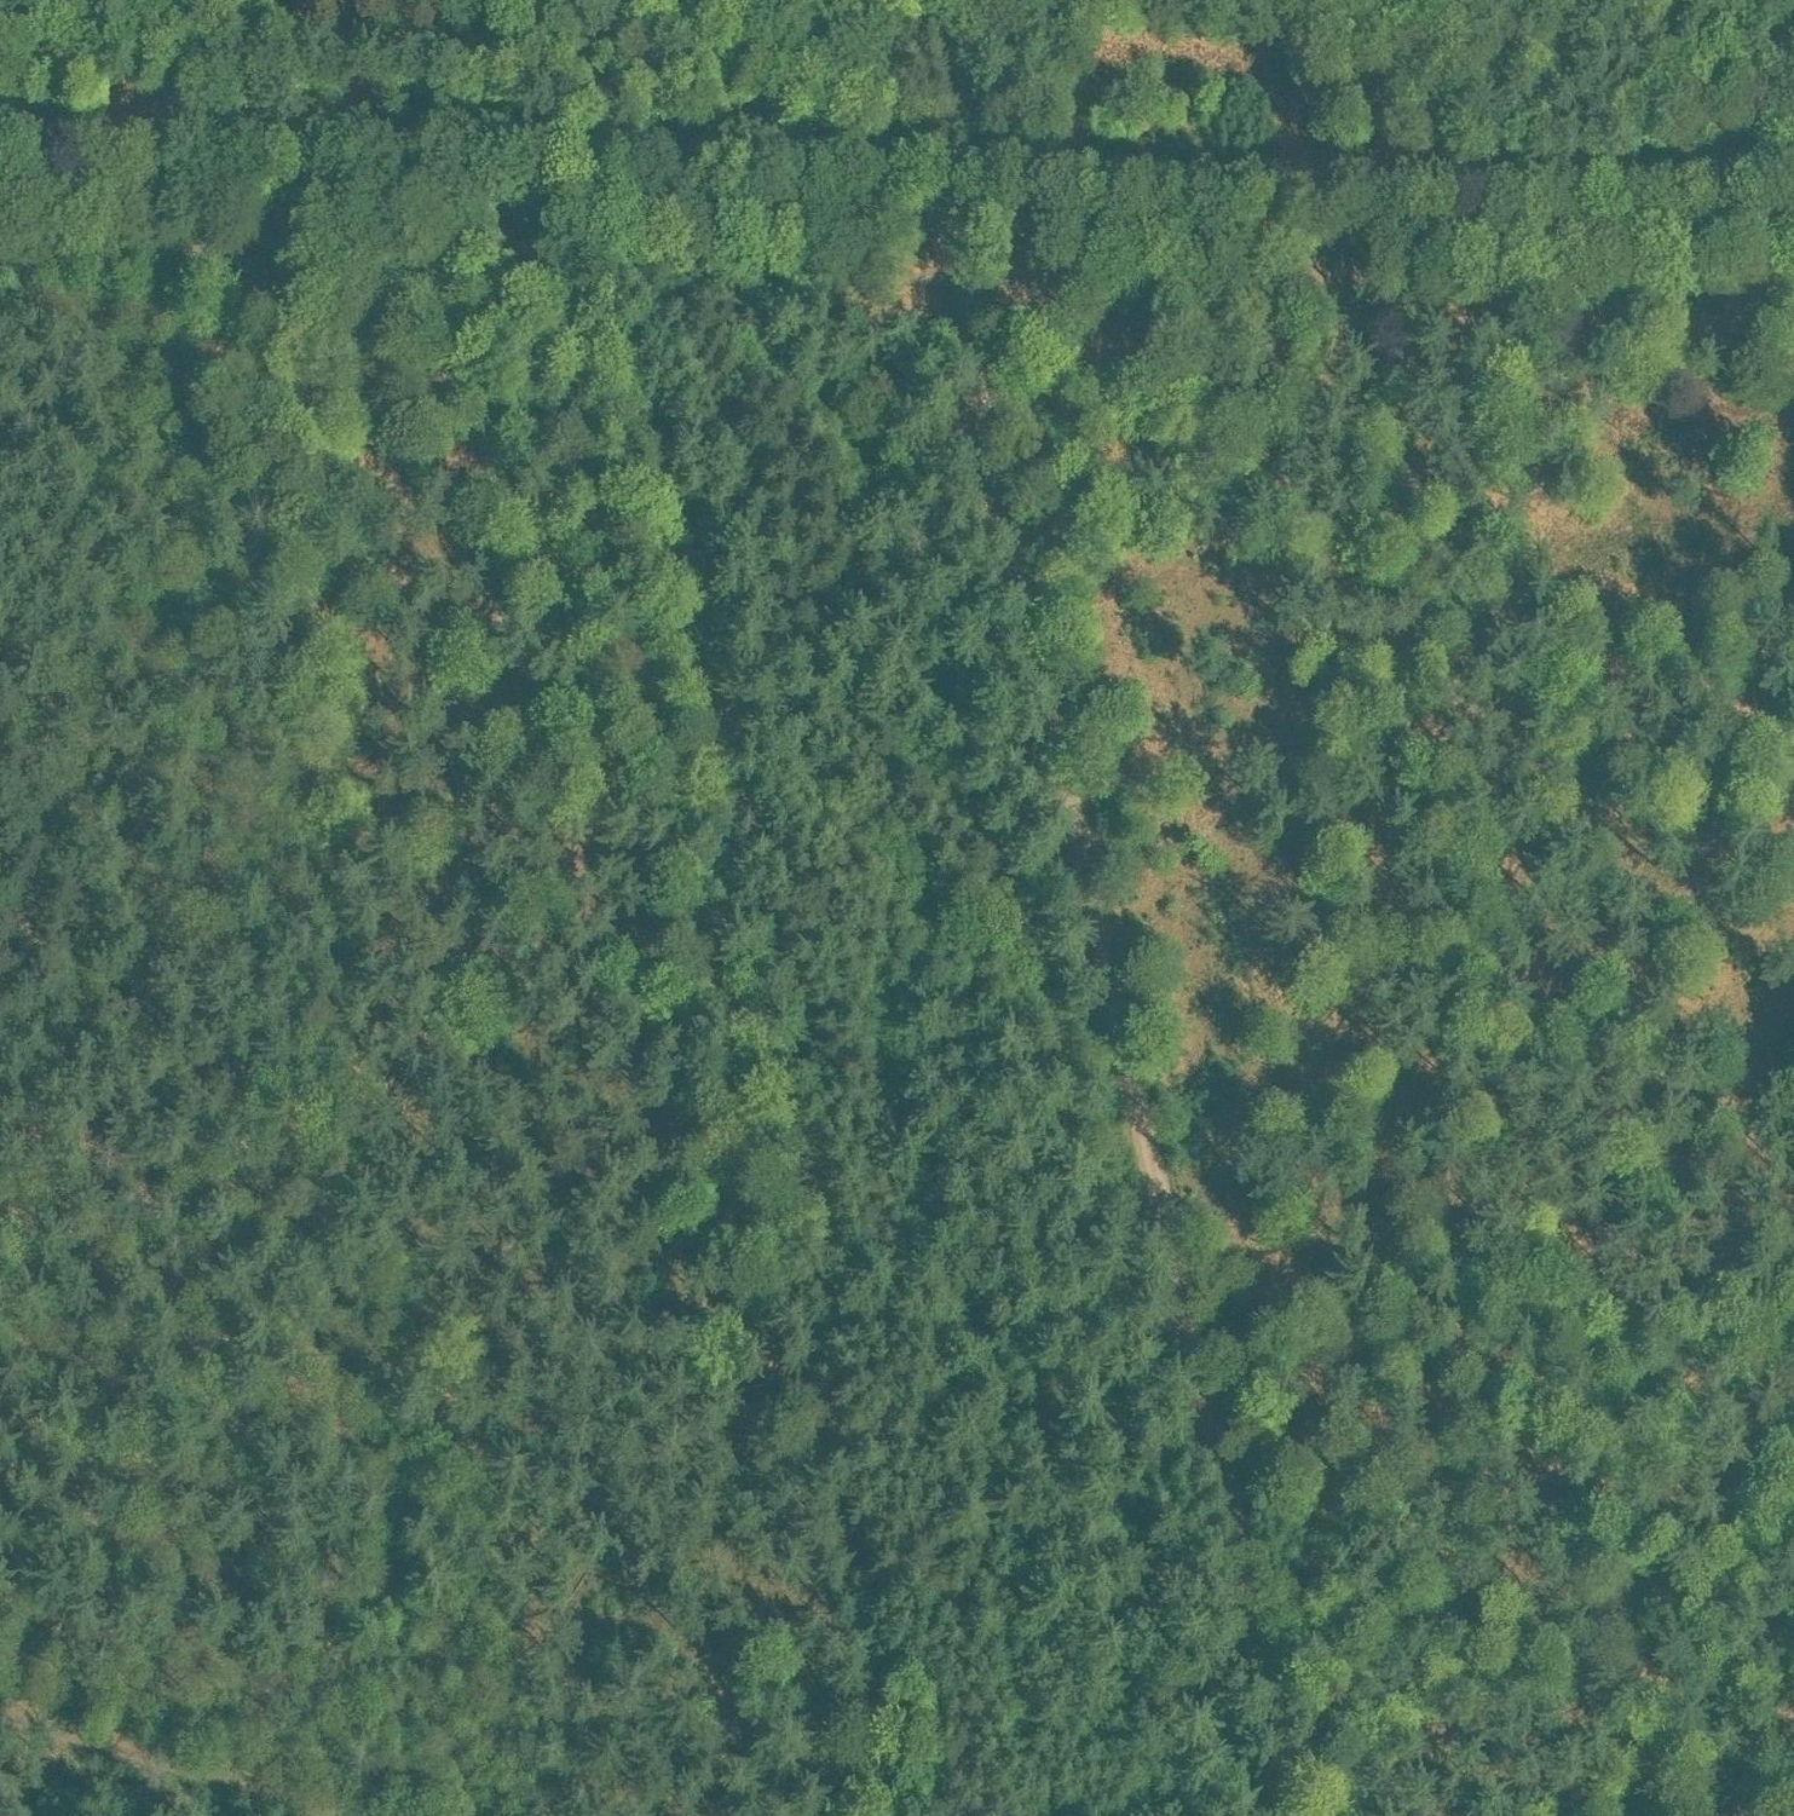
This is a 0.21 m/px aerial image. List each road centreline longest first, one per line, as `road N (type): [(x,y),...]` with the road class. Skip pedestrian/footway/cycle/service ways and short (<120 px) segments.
road 1 (tertiary): [(0,210),(442,206),(1200,250),(1413,254),(1793,236)]
road 2 (track): [(1301,1815),(951,234)]
road 3 (track): [(353,1815),(0,1715)]

